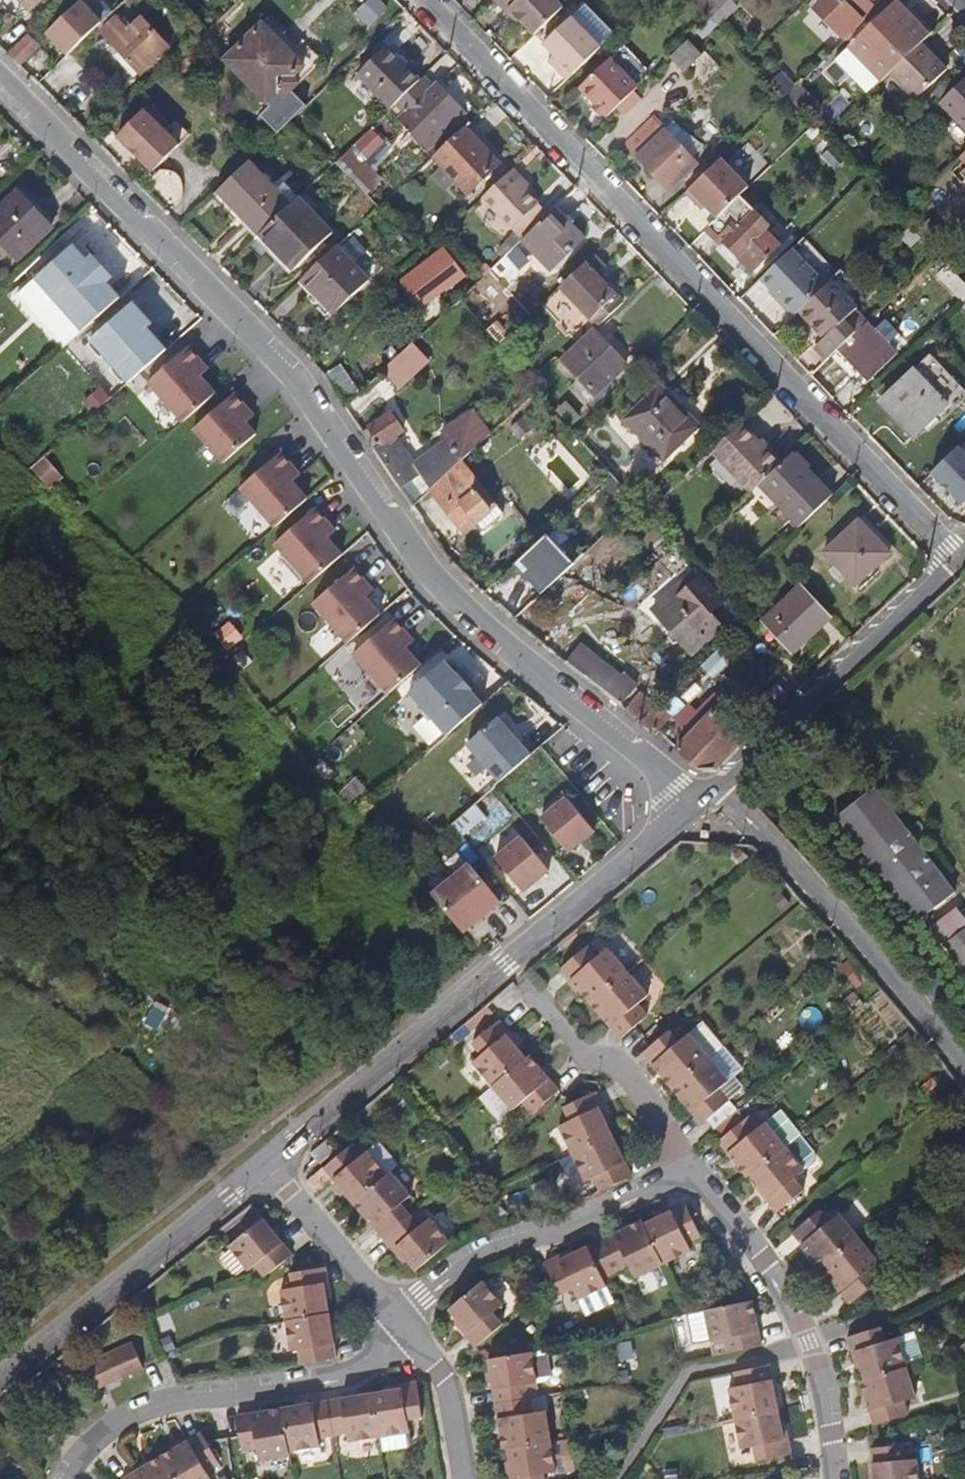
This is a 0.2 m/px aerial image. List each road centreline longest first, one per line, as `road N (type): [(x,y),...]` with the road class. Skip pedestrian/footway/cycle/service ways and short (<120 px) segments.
road 1 (residential): [(0,80),(290,370),(422,564),(461,606),(674,790),(709,792)]
road 2 (residential): [(423,0),(954,558)]
road 3 (unclassified): [(709,792),(267,1163)]
road 4 (residential): [(406,1331),(341,1375),(253,1385),(105,1422),(78,1478)]
road 5 (unclassified): [(964,1064),(740,809),(709,792)]
road 6 (residential): [(838,1478),(826,1396),(786,1289),(752,1240),(683,1173)]
road 7 (unclassified): [(267,1163),(0,1380)]
road 8 (unclassified): [(709,792),(954,558)]
road 9 (residential): [(683,1173),(463,1267),(406,1331)]
road 10 (residential): [(406,1331),(379,1287),(267,1163)]
road 11 (residential): [(683,1173),(634,1086),(553,1023)]
road 12 (residential): [(467,1478),(455,1392),(406,1331)]

